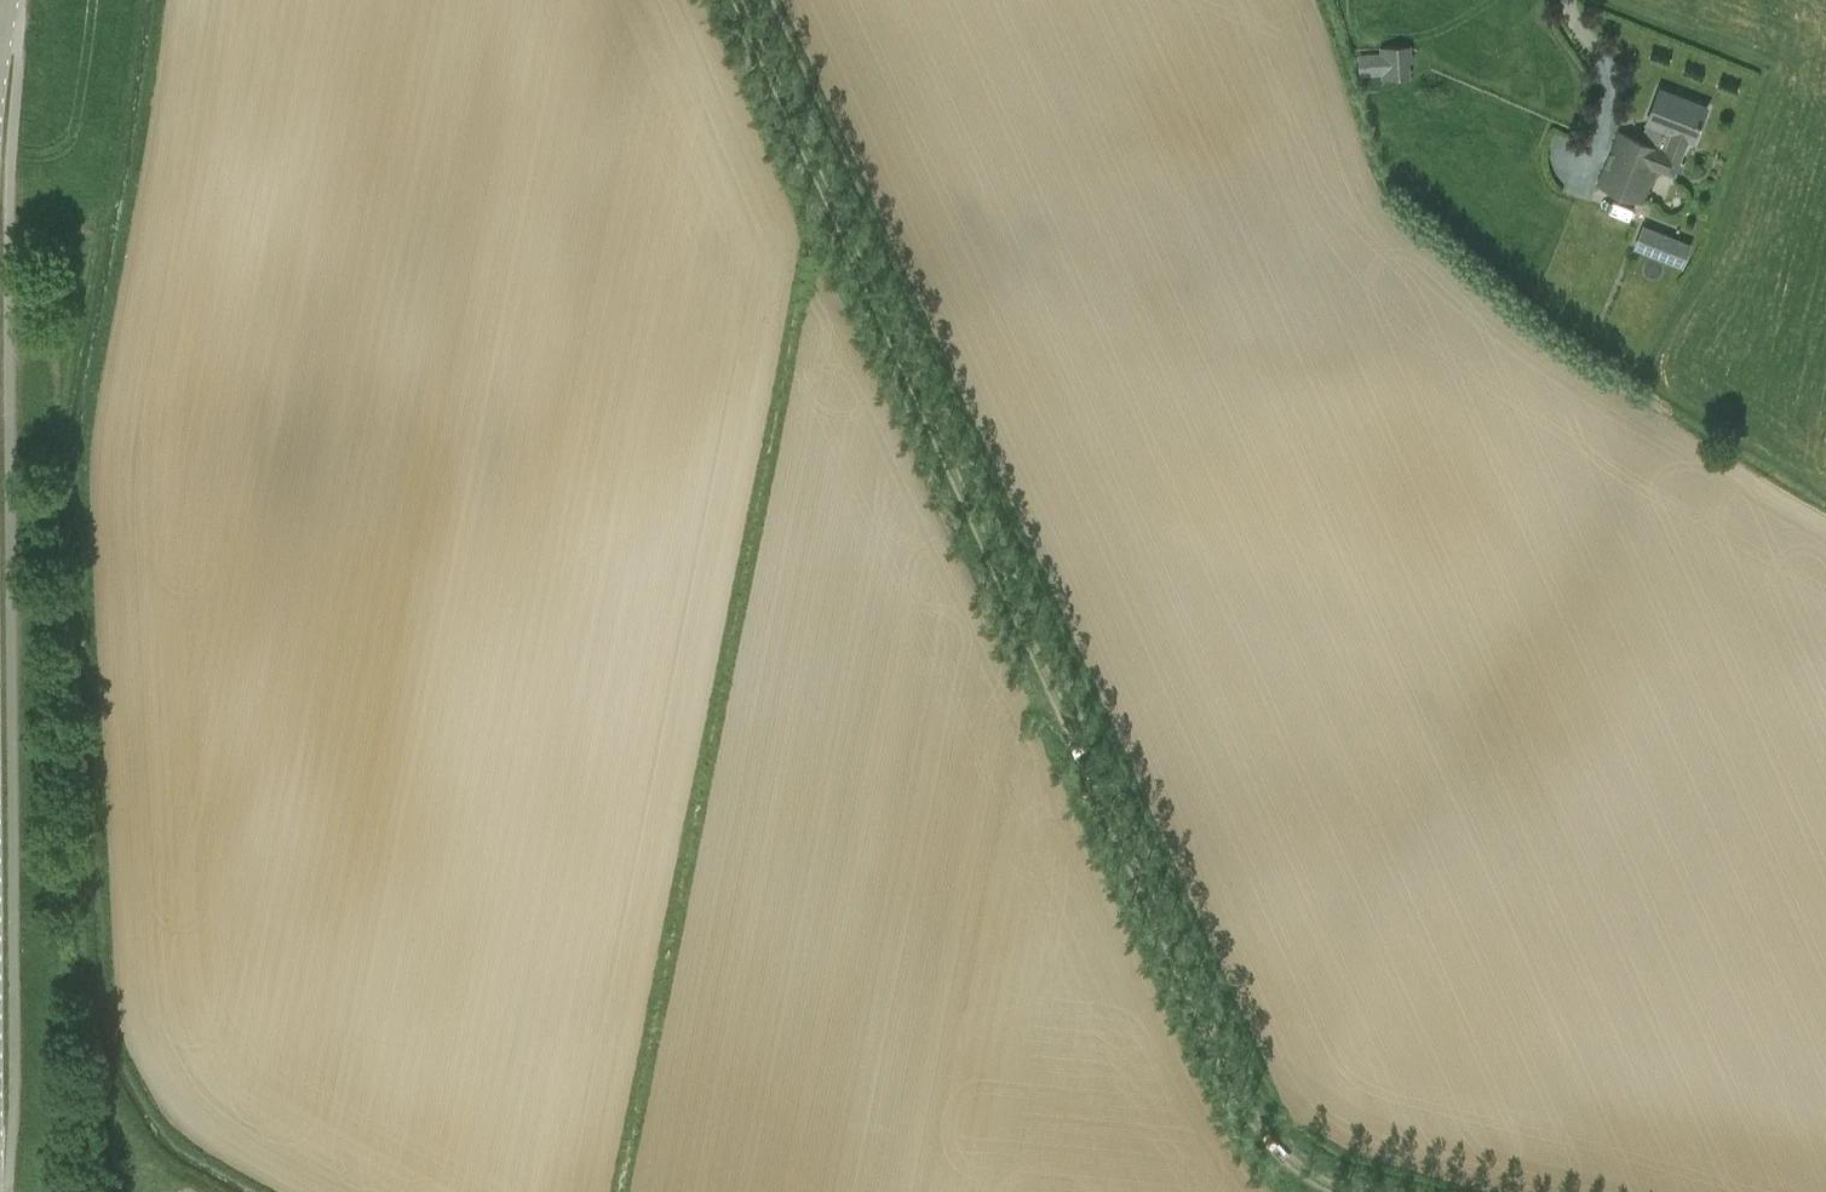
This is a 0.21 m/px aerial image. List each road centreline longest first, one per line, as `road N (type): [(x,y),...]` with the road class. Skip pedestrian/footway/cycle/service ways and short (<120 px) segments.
road 1 (track): [(742,0),(1209,1035),(1246,1104),(1284,1145),(1324,1178),(1364,1191)]

